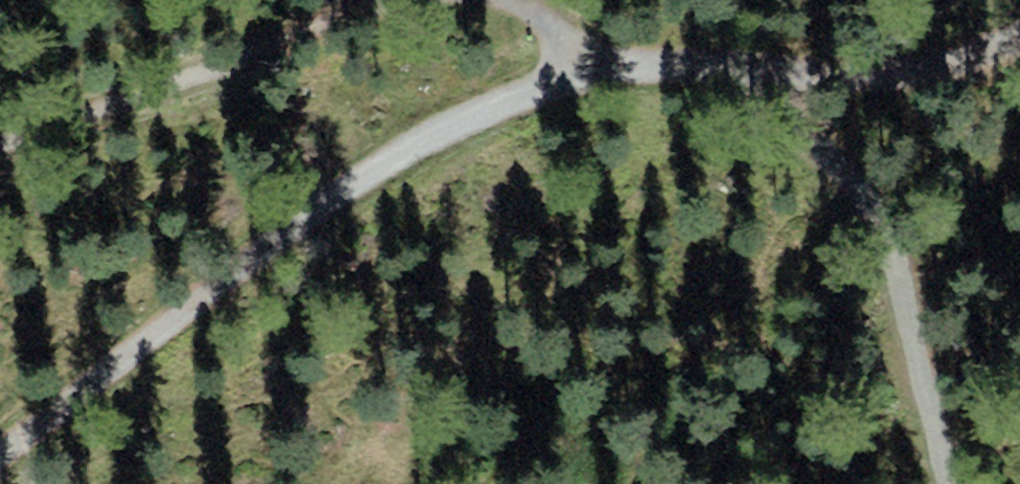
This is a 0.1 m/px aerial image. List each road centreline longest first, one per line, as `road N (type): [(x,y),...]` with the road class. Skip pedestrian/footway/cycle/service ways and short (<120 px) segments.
road 1 (track): [(0,461),(320,205),(503,97),(586,72),(653,69),(933,74),(1019,38)]
road 2 (track): [(0,144),(396,0)]
road 3 (track): [(874,76),(923,217),(972,483)]

